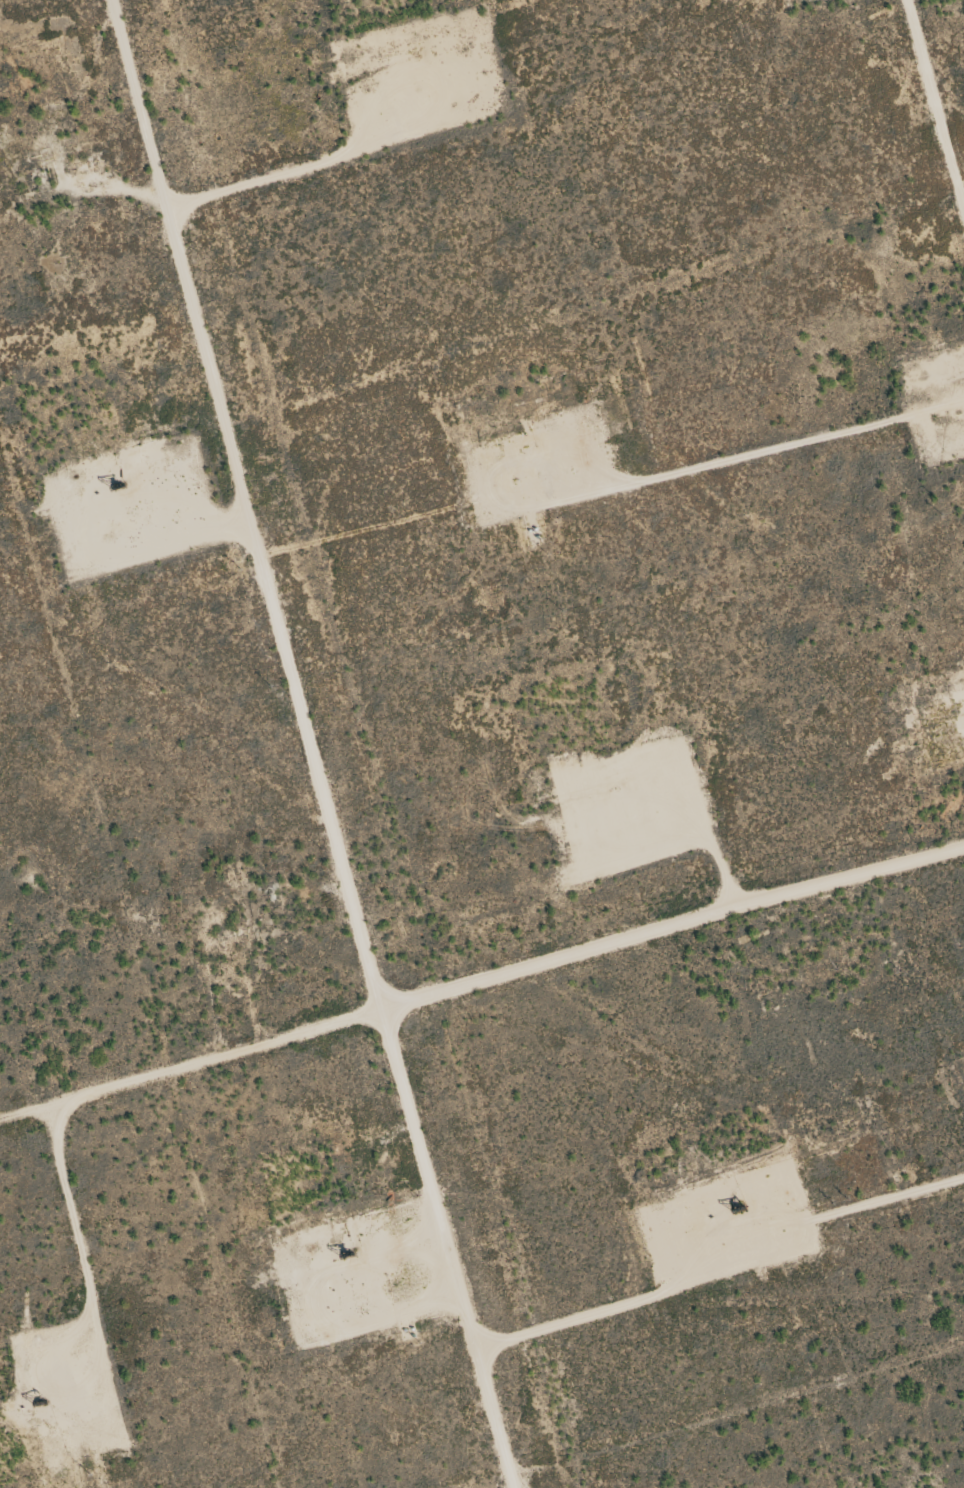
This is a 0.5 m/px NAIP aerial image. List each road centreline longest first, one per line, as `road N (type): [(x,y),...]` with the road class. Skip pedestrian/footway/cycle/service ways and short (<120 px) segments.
road 1 (track): [(110,0),(514,1487)]
road 2 (track): [(0,1114),(963,843)]
road 3 (track): [(907,0),(963,201)]

